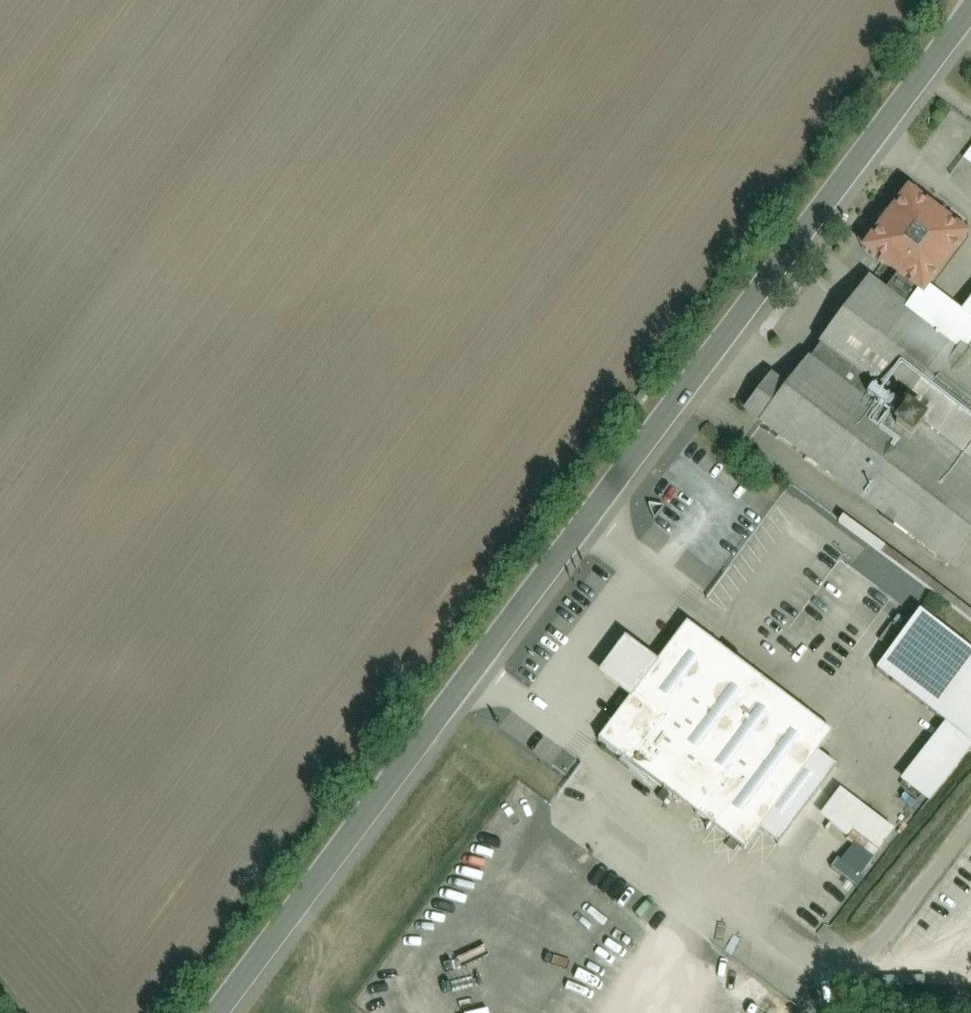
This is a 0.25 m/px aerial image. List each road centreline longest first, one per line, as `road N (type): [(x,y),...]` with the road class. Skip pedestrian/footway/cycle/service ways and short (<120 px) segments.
road 1 (tertiary): [(218,1012),(970,11)]

